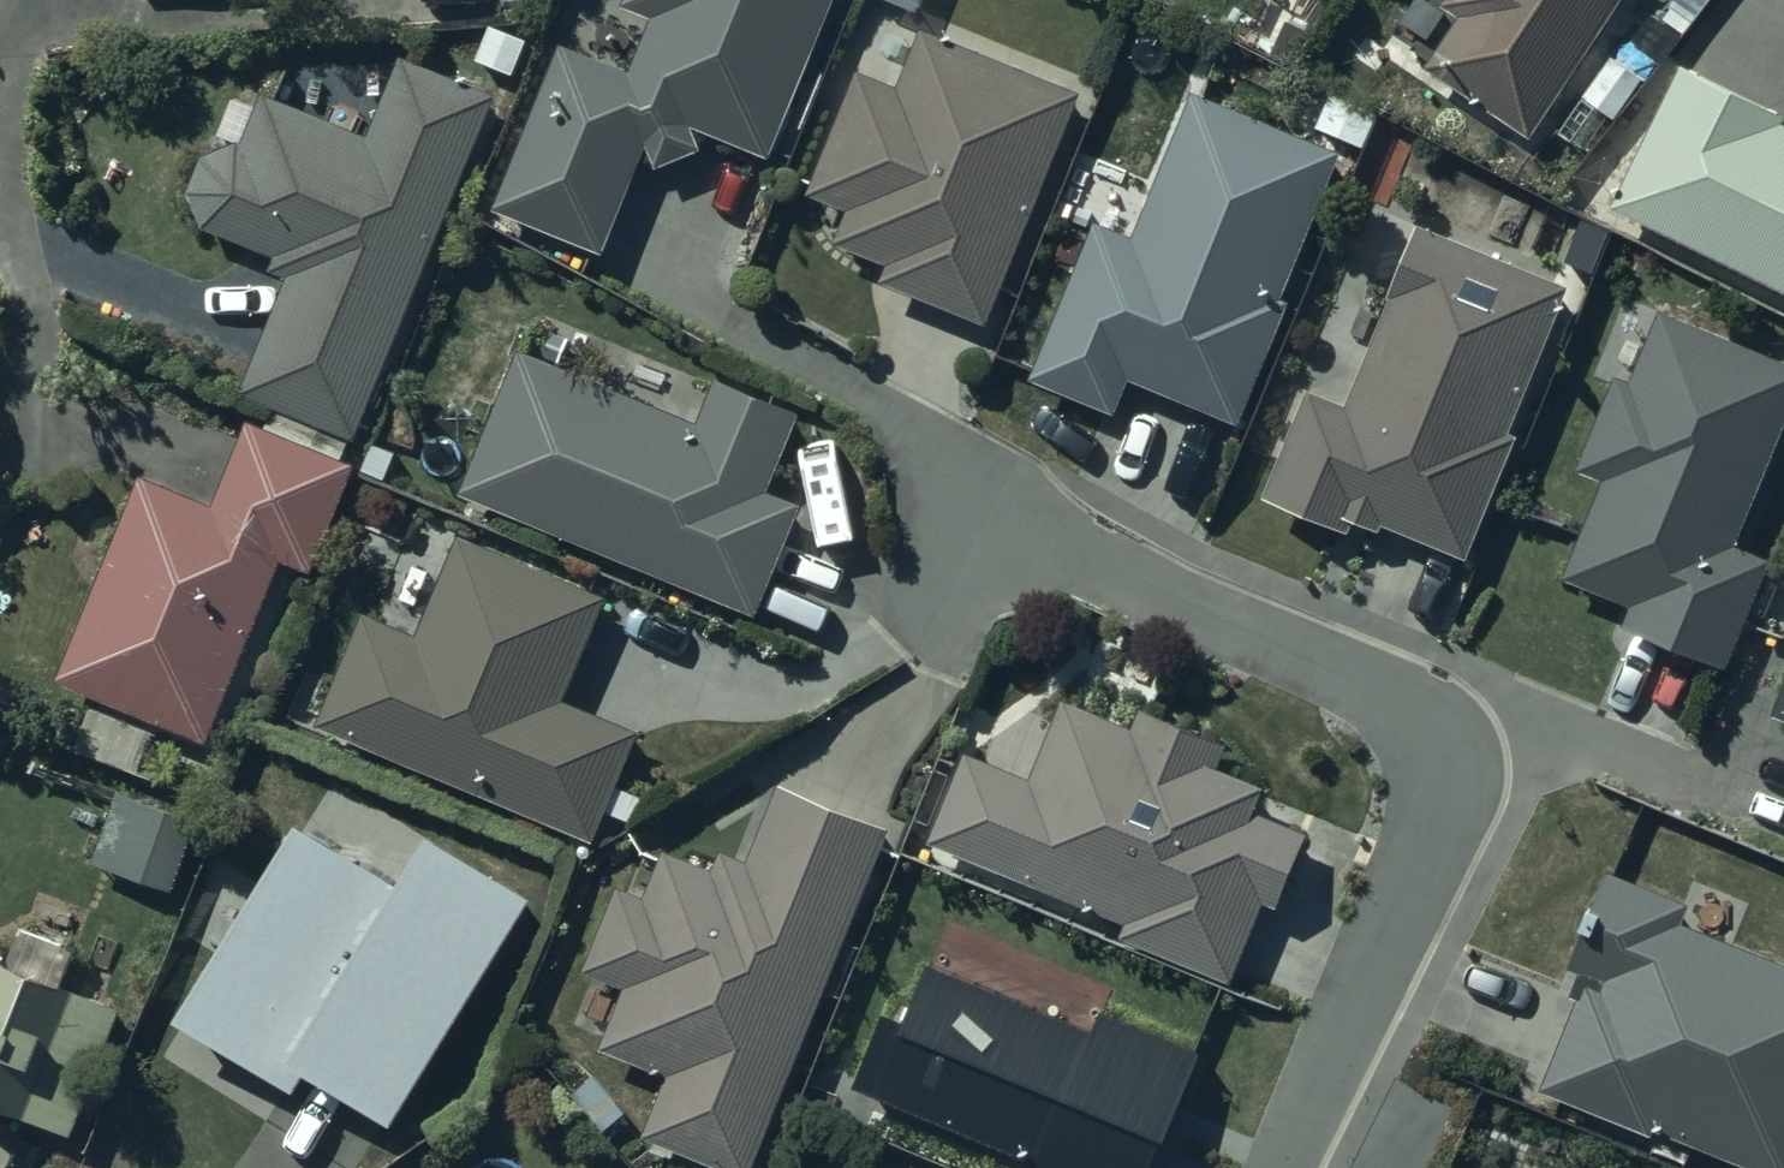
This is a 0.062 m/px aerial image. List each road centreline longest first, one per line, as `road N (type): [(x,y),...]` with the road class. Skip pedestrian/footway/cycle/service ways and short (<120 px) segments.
road 1 (residential): [(981,519),(1378,685),(1413,717),(1431,761),(1425,822),(1282,1167)]

